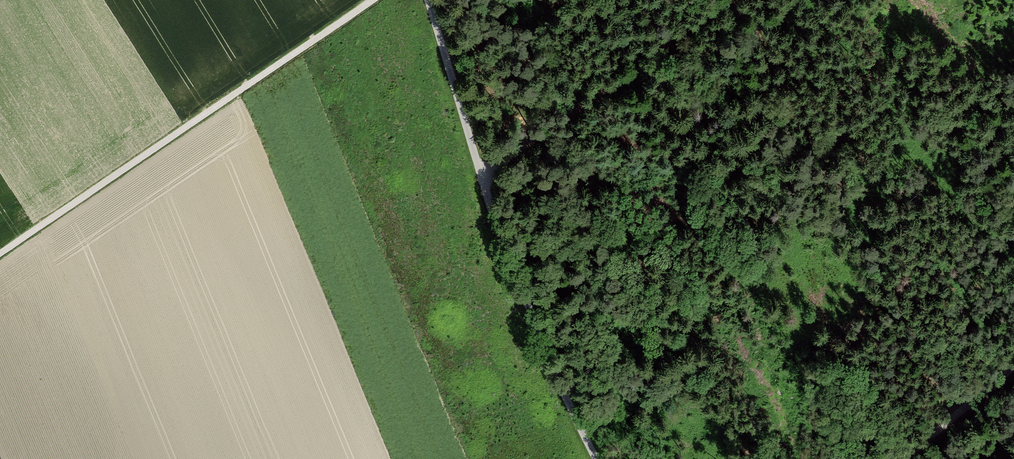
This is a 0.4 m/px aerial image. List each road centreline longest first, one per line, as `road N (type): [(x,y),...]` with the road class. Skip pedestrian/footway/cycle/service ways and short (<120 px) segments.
road 1 (track): [(596,458),(558,382),(482,172),(431,0)]
road 2 (track): [(376,0),(0,255)]
road 3 (track): [(482,172),(729,0)]
road 4 (track): [(1013,367),(902,458)]

